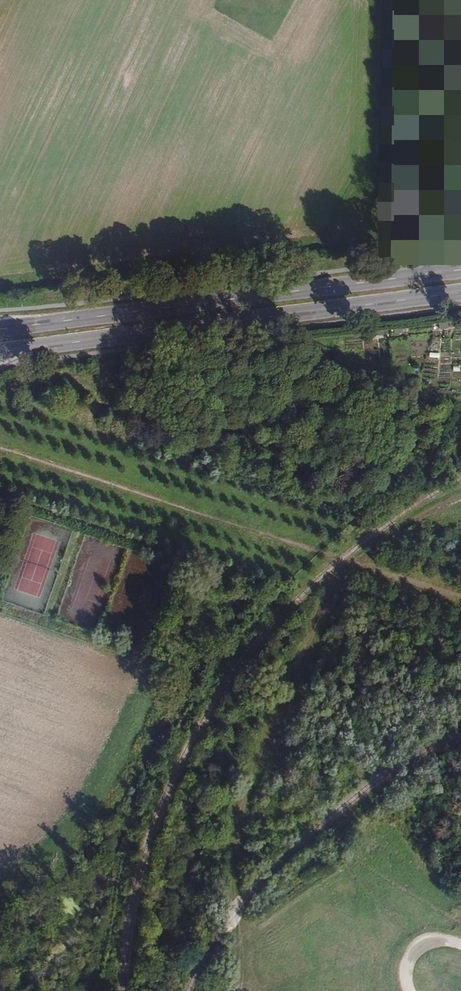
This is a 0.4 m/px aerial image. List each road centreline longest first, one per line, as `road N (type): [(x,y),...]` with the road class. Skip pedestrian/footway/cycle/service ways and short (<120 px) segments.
road 1 (primary): [(0,352),(460,293)]
road 2 (primary): [(460,271),(0,330)]
road 3 (track): [(359,565),(413,522),(460,499)]

